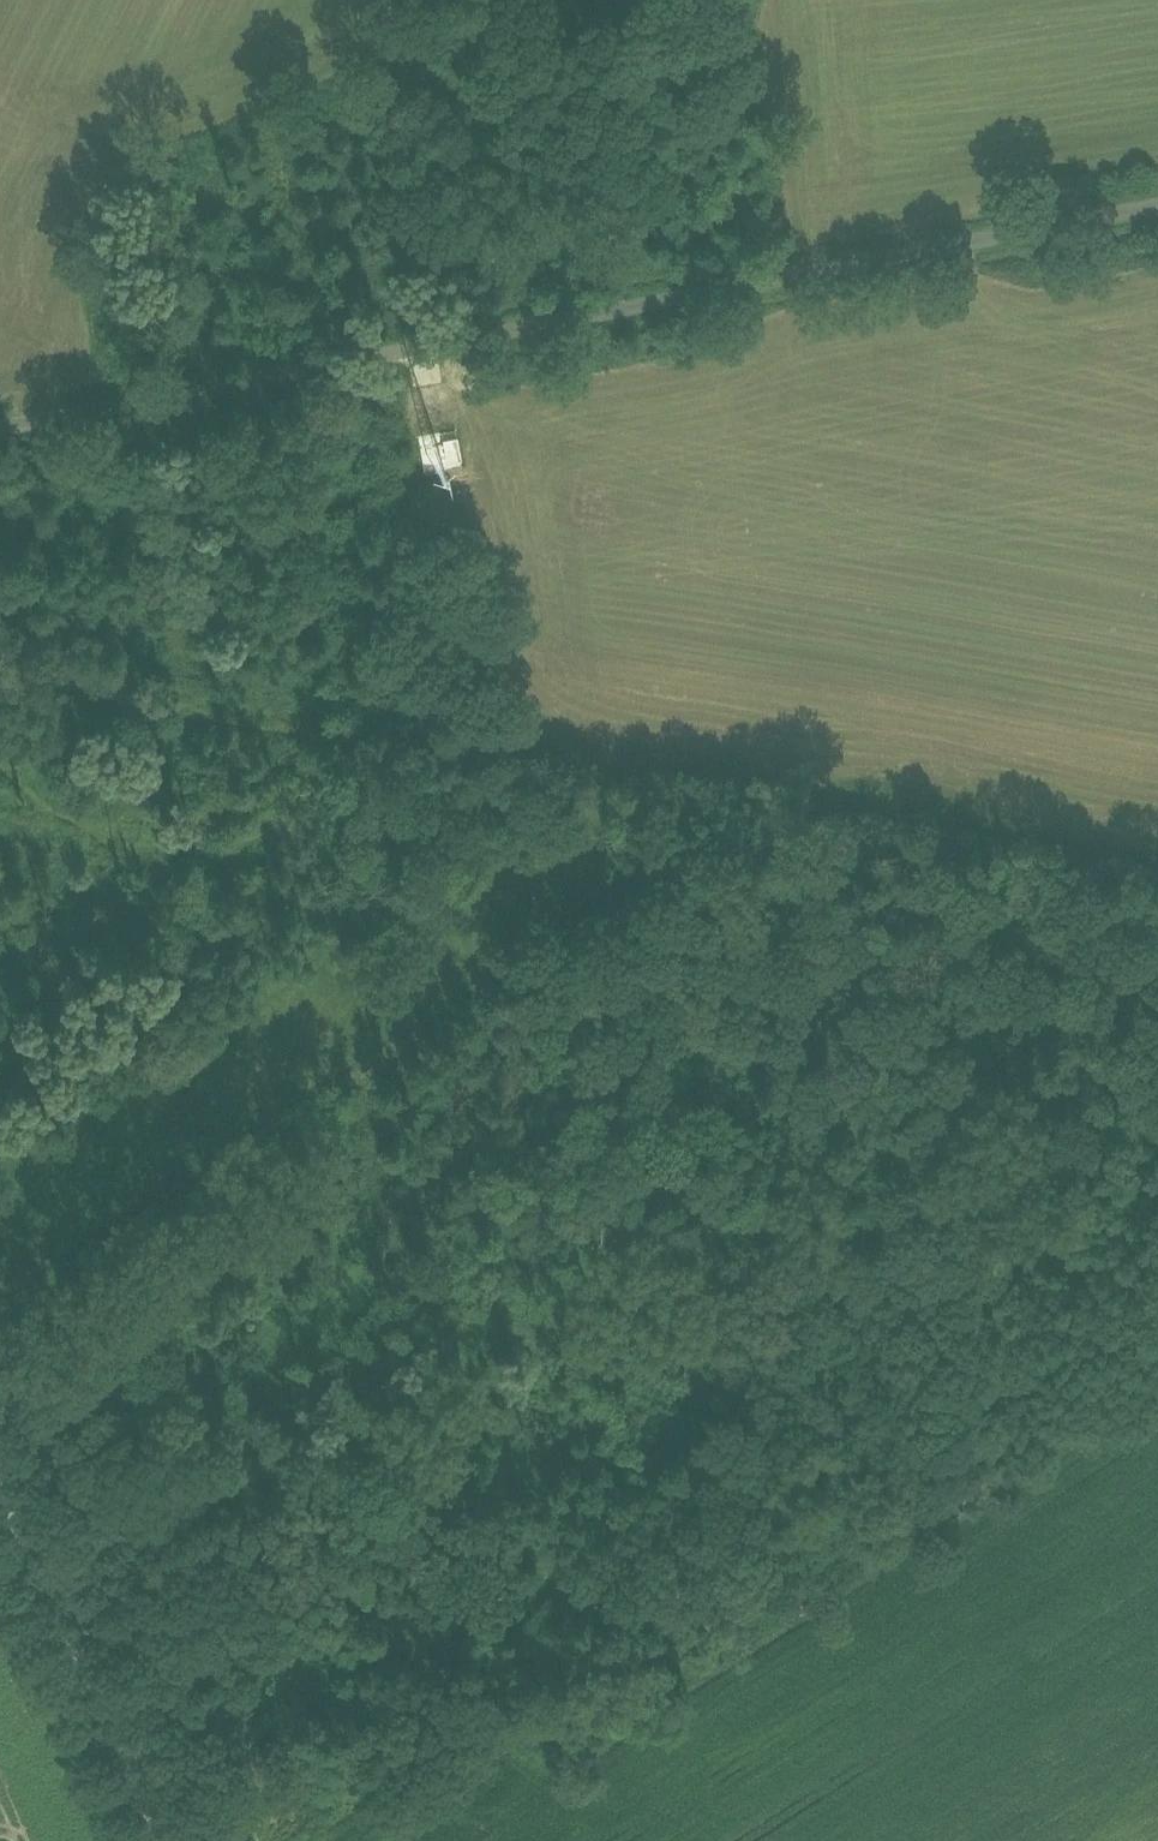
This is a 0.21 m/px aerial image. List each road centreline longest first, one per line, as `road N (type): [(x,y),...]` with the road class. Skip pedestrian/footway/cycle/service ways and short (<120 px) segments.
road 1 (unclassified): [(0,432),(1157,205)]
road 2 (track): [(127,1746),(364,1657),(528,1567),(583,1553),(623,1557),(680,1534)]
road 3 (unclassified): [(171,1840),(0,1459)]

